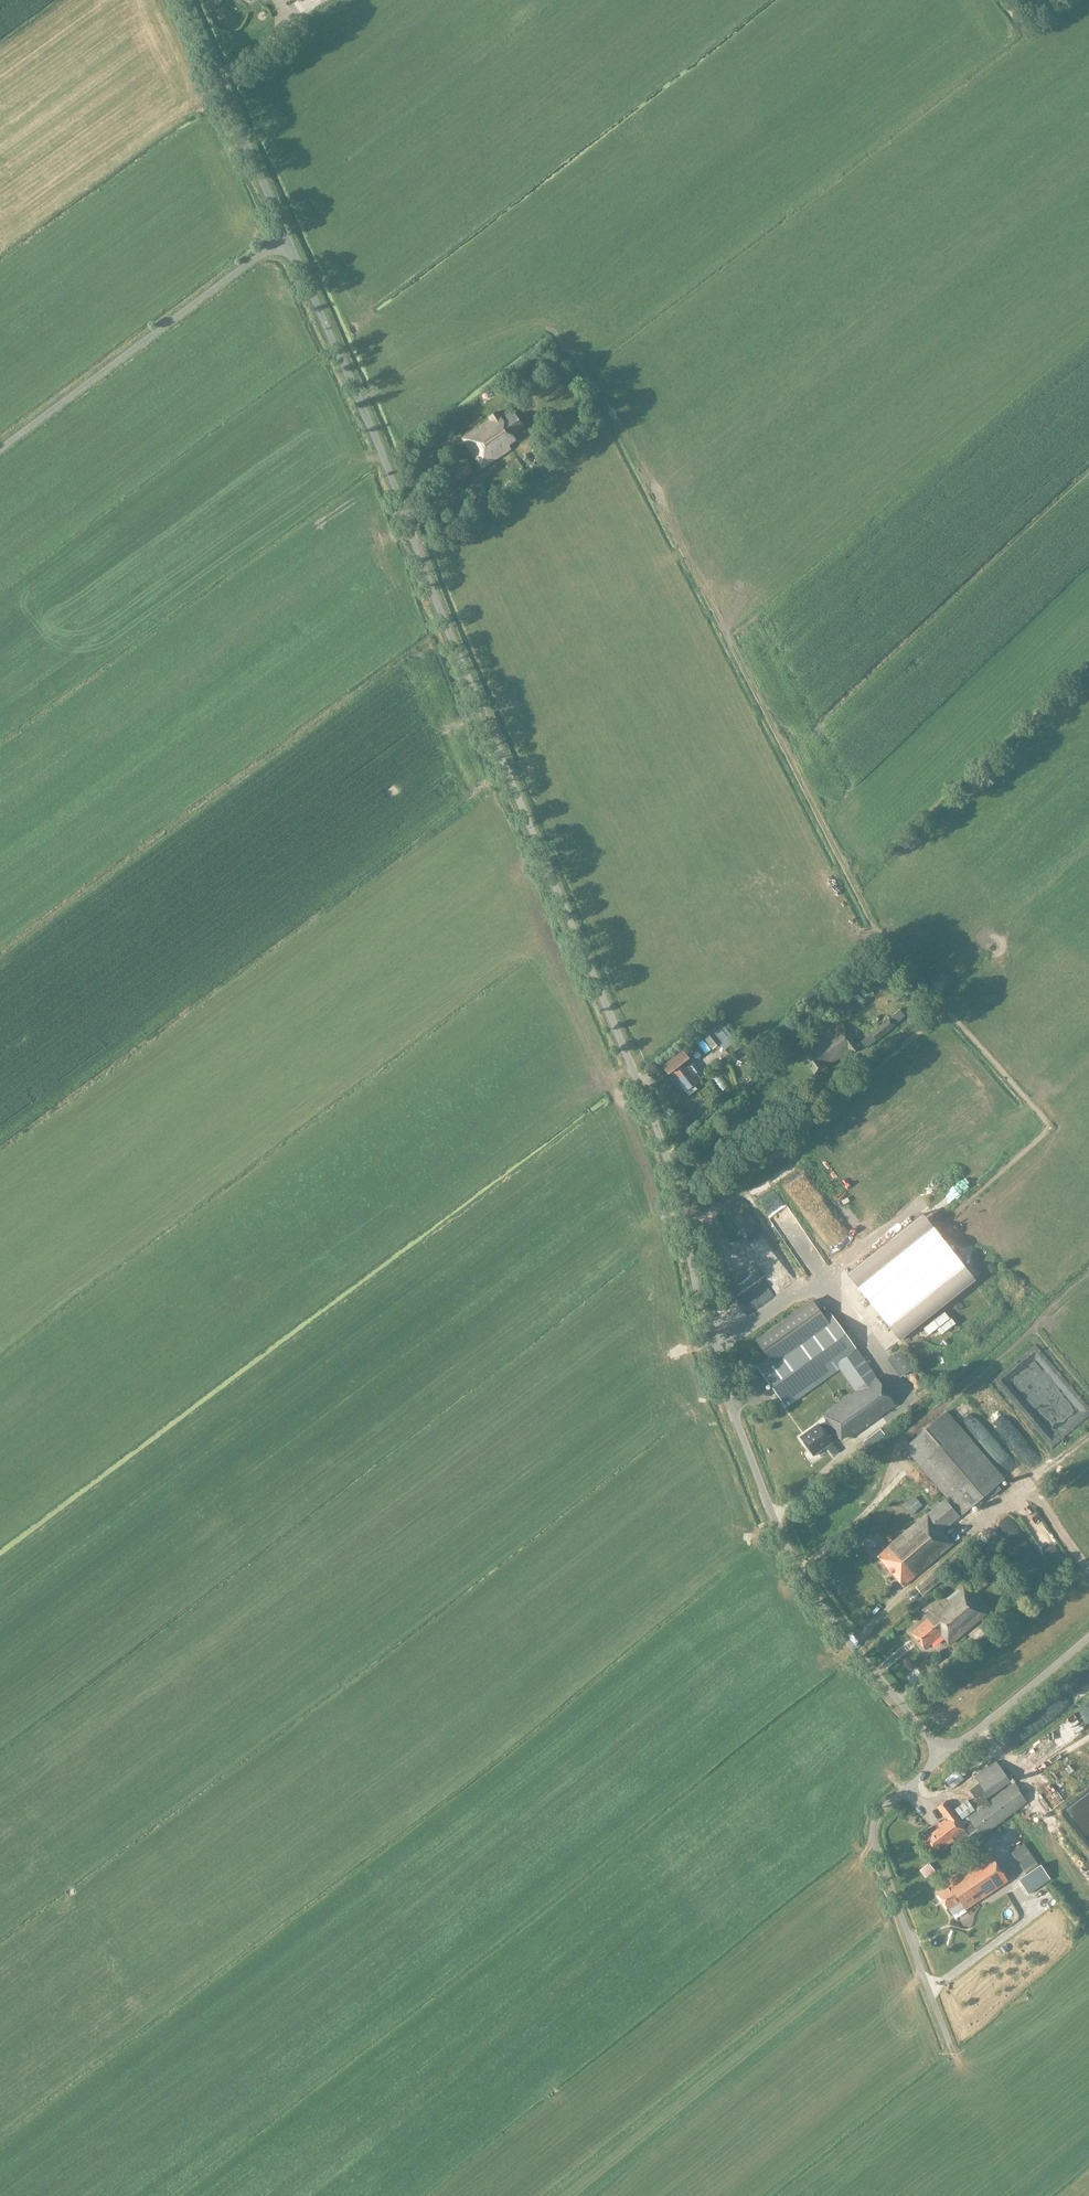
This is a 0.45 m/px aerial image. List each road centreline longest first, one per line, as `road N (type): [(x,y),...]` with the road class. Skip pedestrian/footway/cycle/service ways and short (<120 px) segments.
road 1 (unclassified): [(943,1755),(823,1610),(778,1531),(707,1340),(652,1117),(287,240)]
road 2 (unclassified): [(287,240),(0,449)]
road 3 (unclassified): [(954,2057),(872,1838),(880,1811),(943,1755)]
road 4 (track): [(682,1223),(744,1183),(945,1010)]
road 5 (unclassified): [(287,240),(180,0)]
road 6 (unclassified): [(943,1755),(1088,1635)]

